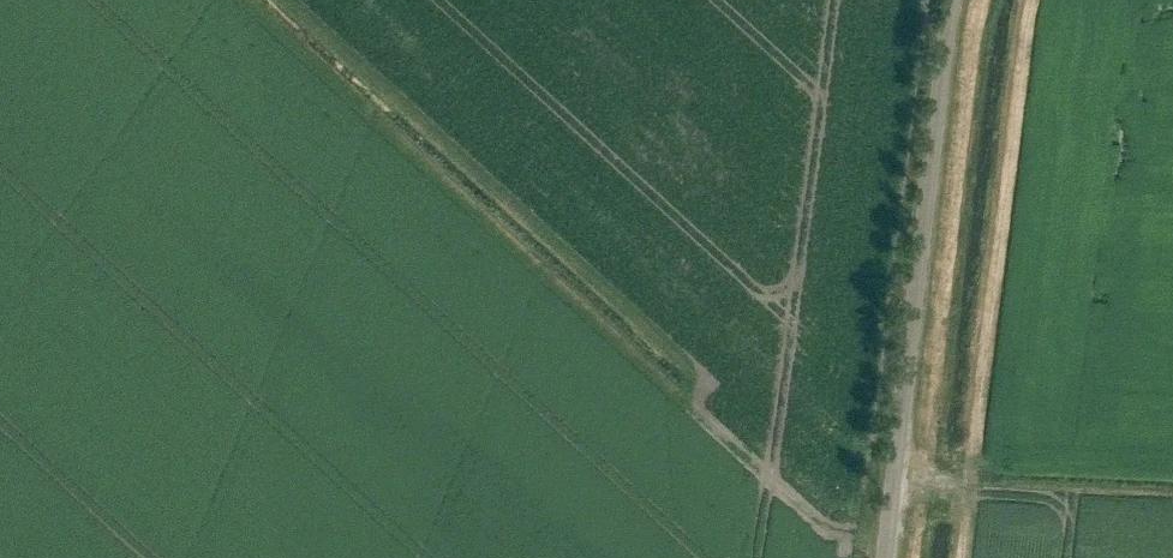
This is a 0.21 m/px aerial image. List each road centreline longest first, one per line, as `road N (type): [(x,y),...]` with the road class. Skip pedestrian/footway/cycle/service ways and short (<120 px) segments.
road 1 (unclassified): [(880,557),(951,0)]

